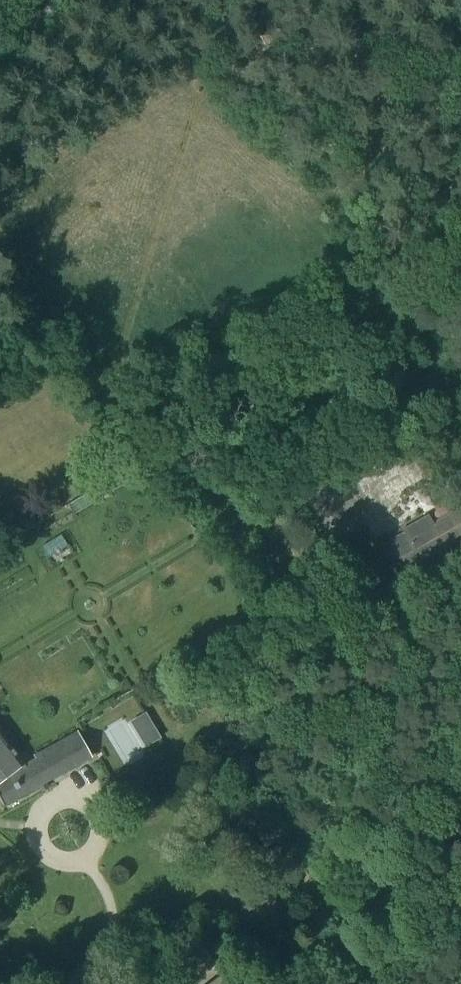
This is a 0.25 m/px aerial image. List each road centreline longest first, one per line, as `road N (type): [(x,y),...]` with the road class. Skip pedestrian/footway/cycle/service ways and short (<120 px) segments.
road 1 (track): [(331,640),(110,400)]
road 2 (track): [(110,400),(193,102)]
road 3 (track): [(435,912),(375,830),(331,640)]
road 4 (track): [(460,559),(331,640)]

